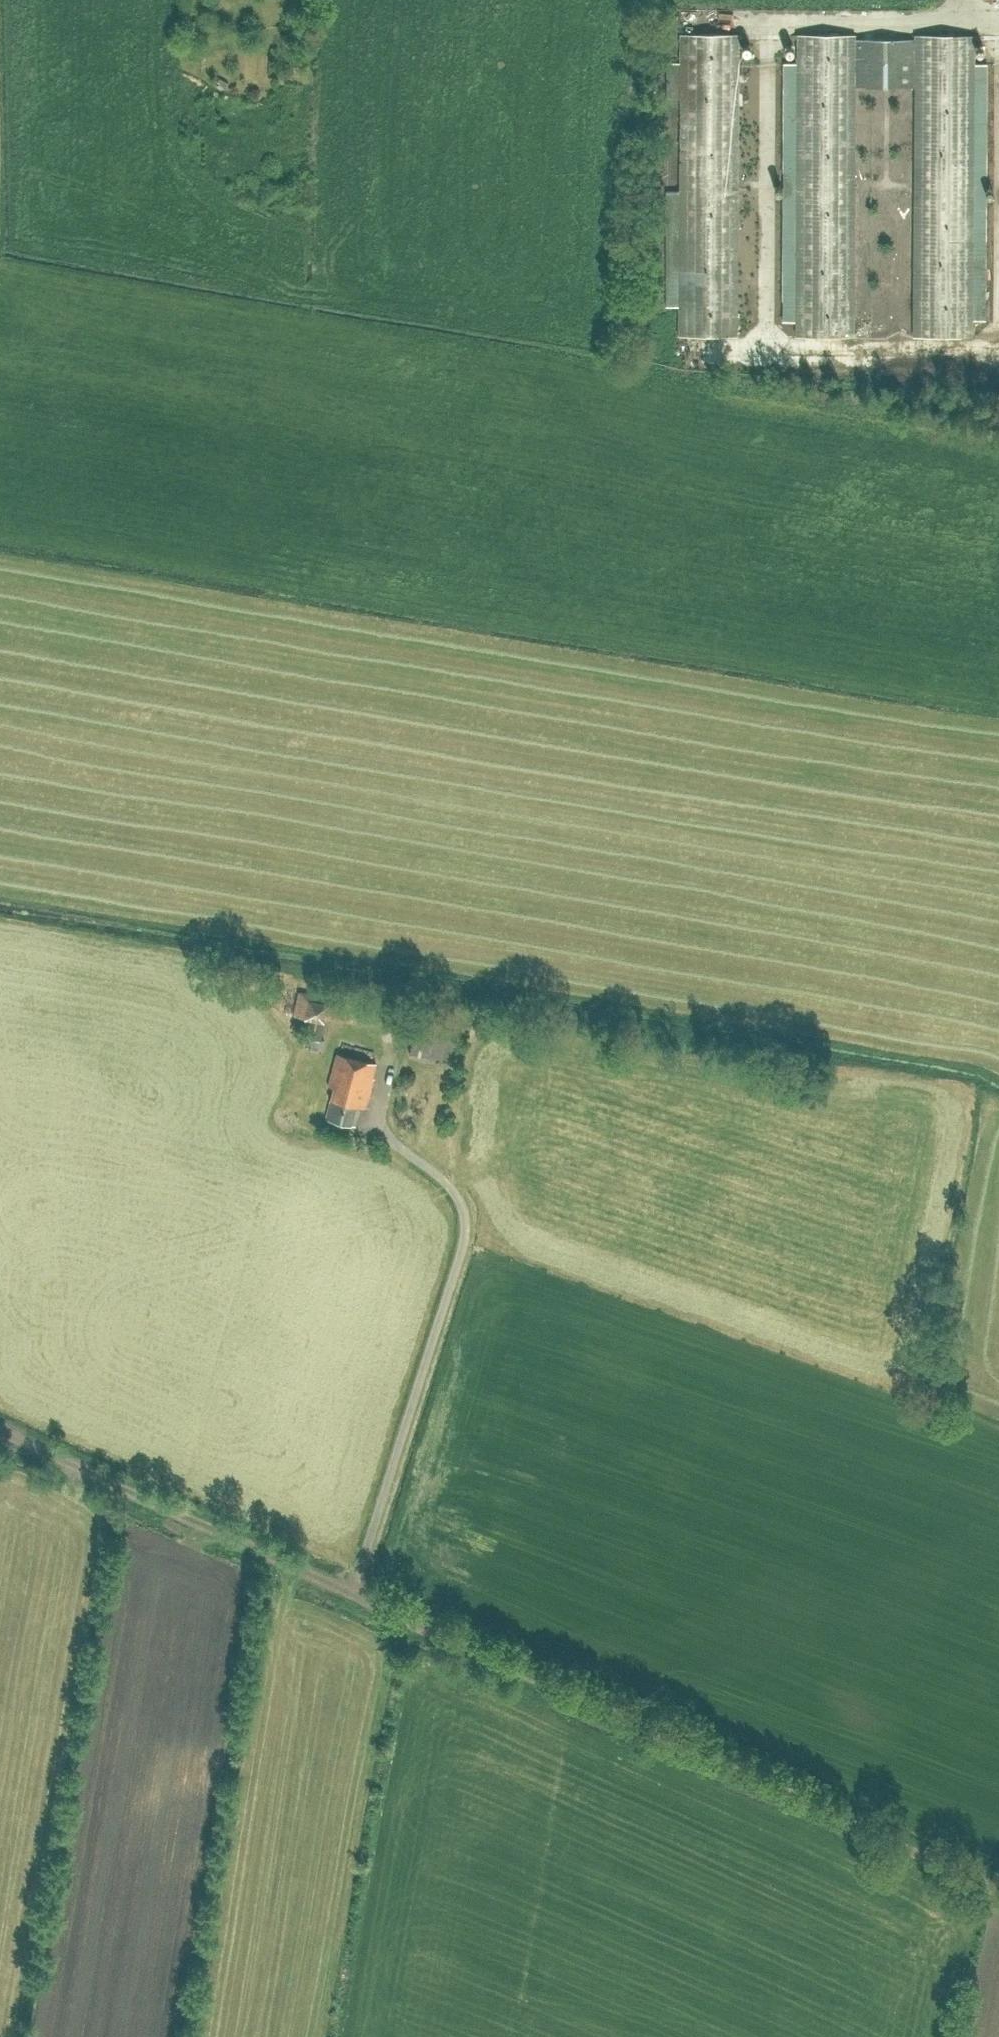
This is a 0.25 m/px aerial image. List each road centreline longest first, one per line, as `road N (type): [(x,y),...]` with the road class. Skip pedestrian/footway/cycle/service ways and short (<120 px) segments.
road 1 (track): [(0,1434),(998,1891)]

